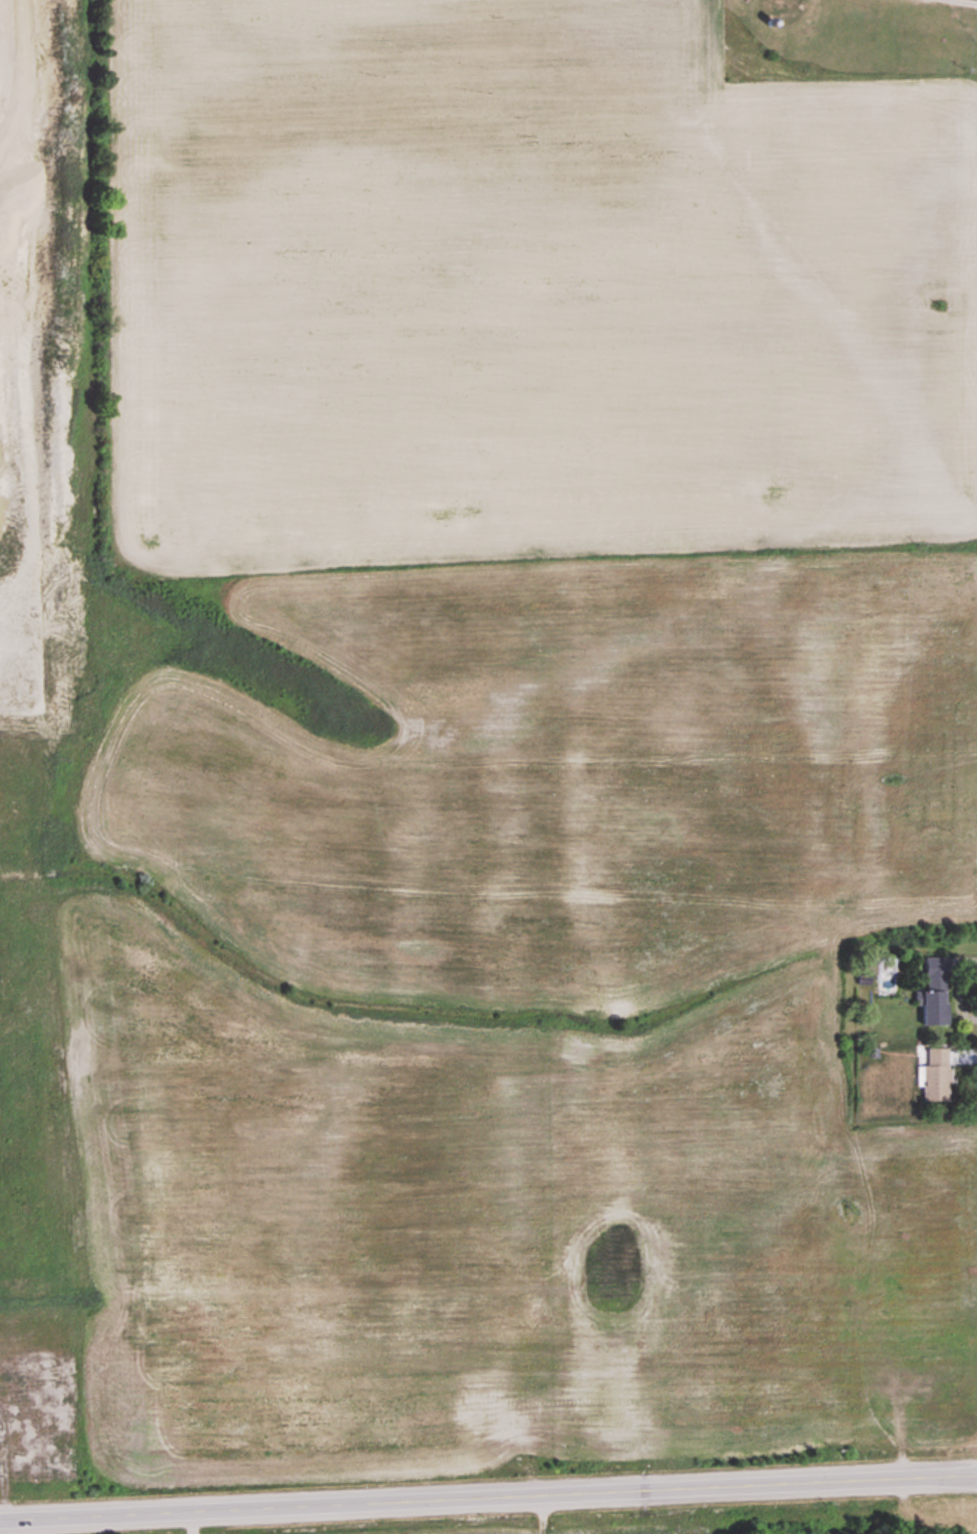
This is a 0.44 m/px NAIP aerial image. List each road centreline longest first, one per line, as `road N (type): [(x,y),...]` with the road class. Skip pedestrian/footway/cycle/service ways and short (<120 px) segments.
road 1 (tertiary): [(976,1475),(0,1523)]

